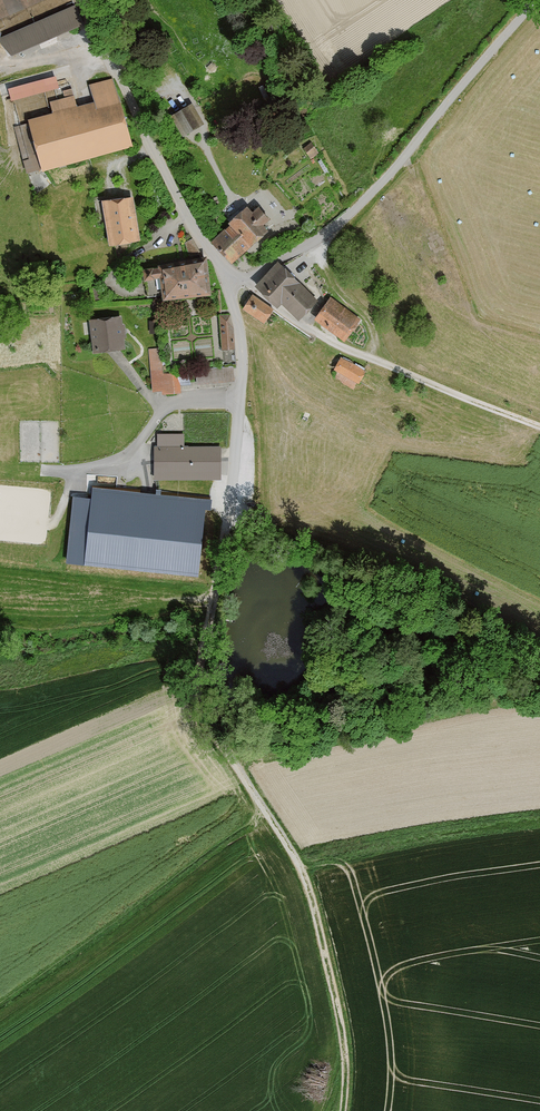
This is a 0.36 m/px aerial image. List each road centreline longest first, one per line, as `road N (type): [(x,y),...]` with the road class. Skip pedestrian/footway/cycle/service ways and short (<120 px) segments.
road 1 (unclassified): [(538,0),(350,217),(246,280)]
road 2 (track): [(0,1007),(250,828),(264,810)]
road 3 (unclassified): [(230,287),(185,215),(82,0)]
road 4 (track): [(340,1110),(346,1065),(334,982),(303,868),(264,810)]
road 5 (track): [(264,810),(201,712),(198,687),(228,520)]
road 6 (unclassified): [(228,520),(244,368),(230,287)]
road 7 (track): [(539,426),(366,357)]
road 8 (track): [(317,239),(325,270),(374,332),(366,357)]
road 9 (track): [(366,357),(258,294)]

